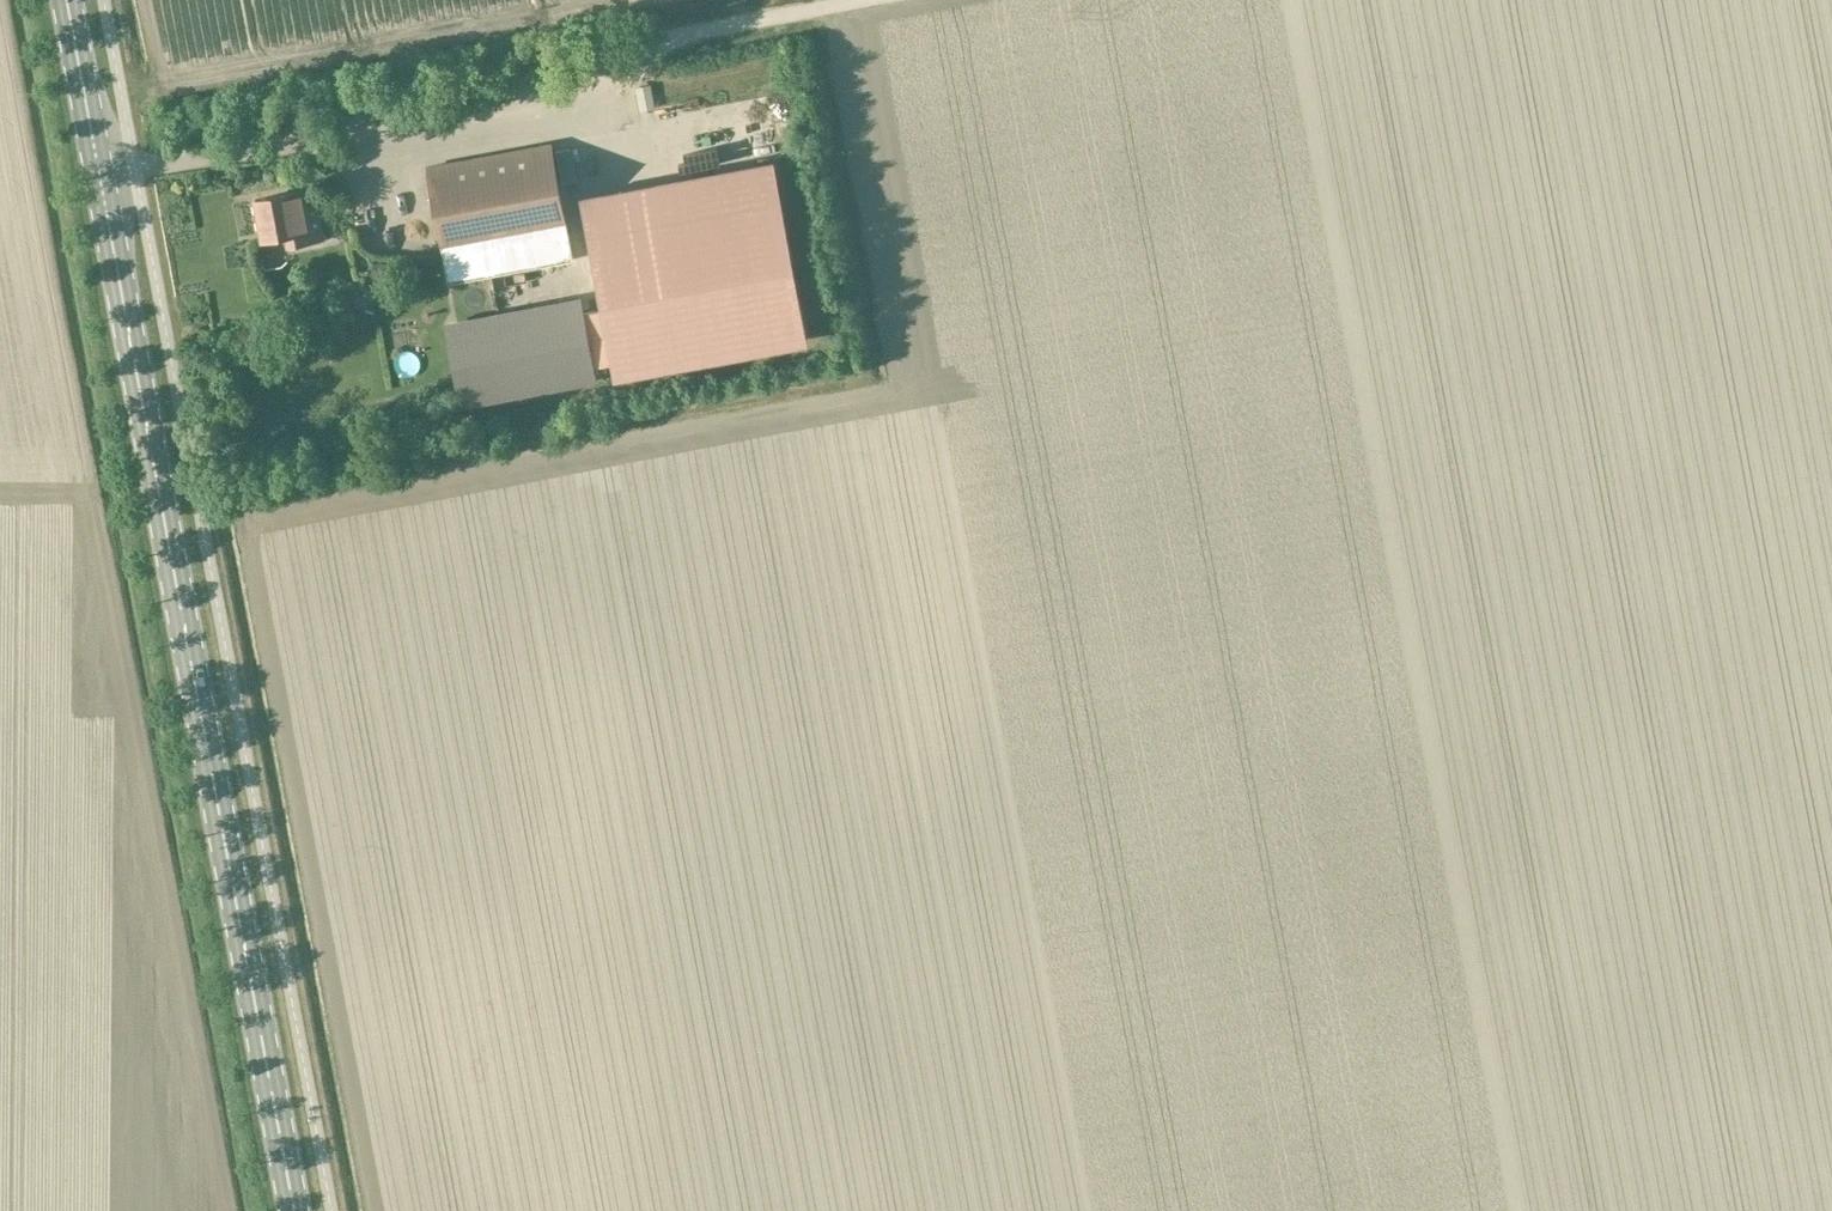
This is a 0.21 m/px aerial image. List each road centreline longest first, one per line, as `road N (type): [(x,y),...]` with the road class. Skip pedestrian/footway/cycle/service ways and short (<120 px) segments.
road 1 (secondary): [(294,1210),(67,0)]
road 2 (track): [(860,0),(620,45),(566,100)]

